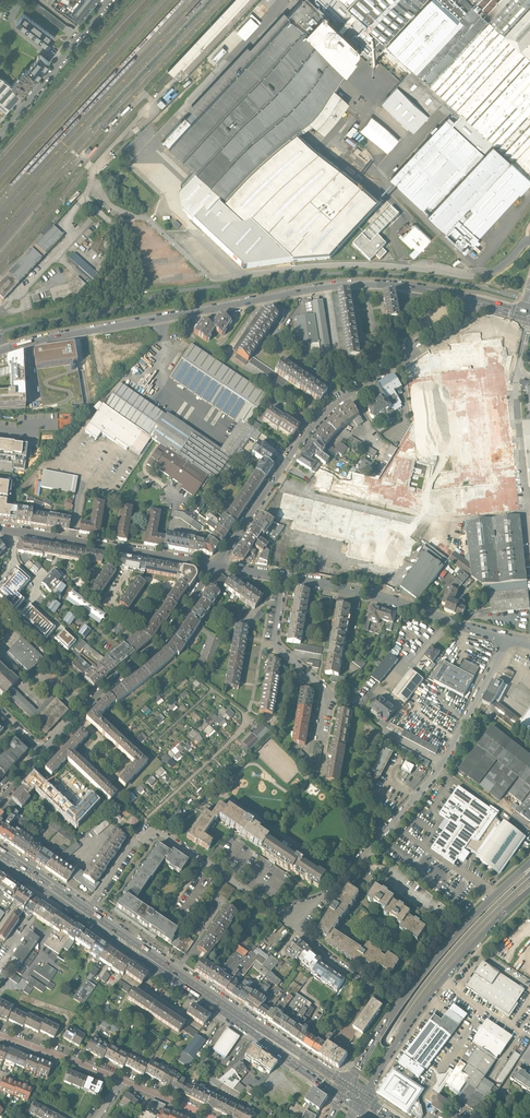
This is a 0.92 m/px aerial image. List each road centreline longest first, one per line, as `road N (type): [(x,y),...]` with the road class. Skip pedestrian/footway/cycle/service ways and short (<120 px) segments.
road 1 (unclassified): [(529,315),(366,283),(0,352)]
road 2 (residential): [(506,638),(438,769),(326,896),(289,921)]
road 3 (primary): [(87,913),(346,1090)]
road 4 (primary): [(340,1117),(429,982),(529,877)]
road 5 (primary): [(529,864),(427,968),(346,1090)]
road 6 (residential): [(220,563),(323,417),(415,353)]
road 7 (primary): [(362,1100),(441,982),(529,890)]
road 8 (residential): [(289,921),(149,832),(87,913)]
road 9 (residential): [(288,575),(506,638)]
road 10 (residential): [(78,716),(161,642),(220,563)]
road 11 (residential): [(18,532),(220,563)]
road 12 (residential): [(321,731),(327,693),(275,642),(288,575)]
road 13 (residential): [(0,134),(109,0)]
road 14 (residential): [(123,1081),(0,1035)]

